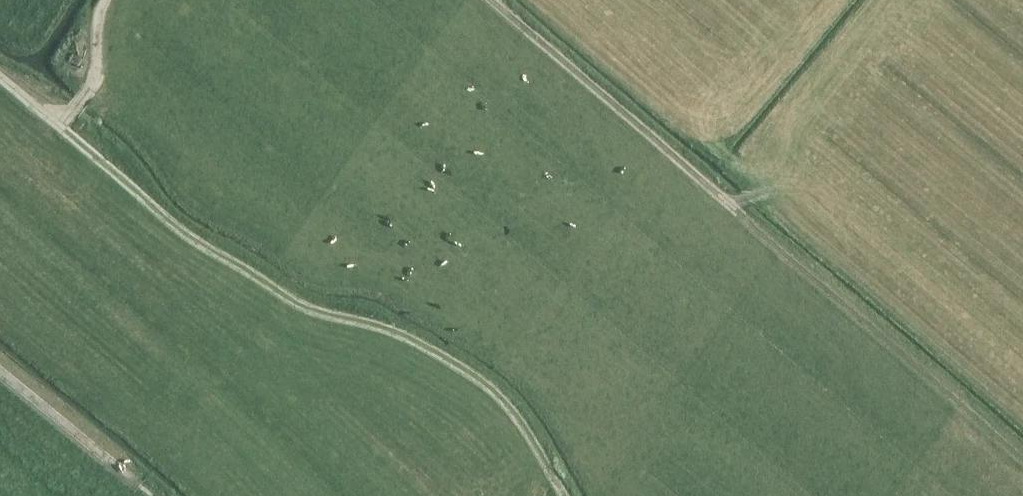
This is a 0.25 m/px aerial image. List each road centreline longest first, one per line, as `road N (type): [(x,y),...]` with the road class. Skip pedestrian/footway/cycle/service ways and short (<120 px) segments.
road 1 (track): [(0,76),(198,246),(258,276),(306,313),(395,330),(460,364),(523,422),(563,495)]
road 2 (track): [(730,207),(1022,458)]
road 3 (track): [(490,0),(730,207)]
road 4 (track): [(152,495),(0,369)]
road 5 (track): [(61,127),(95,81),(103,0)]

